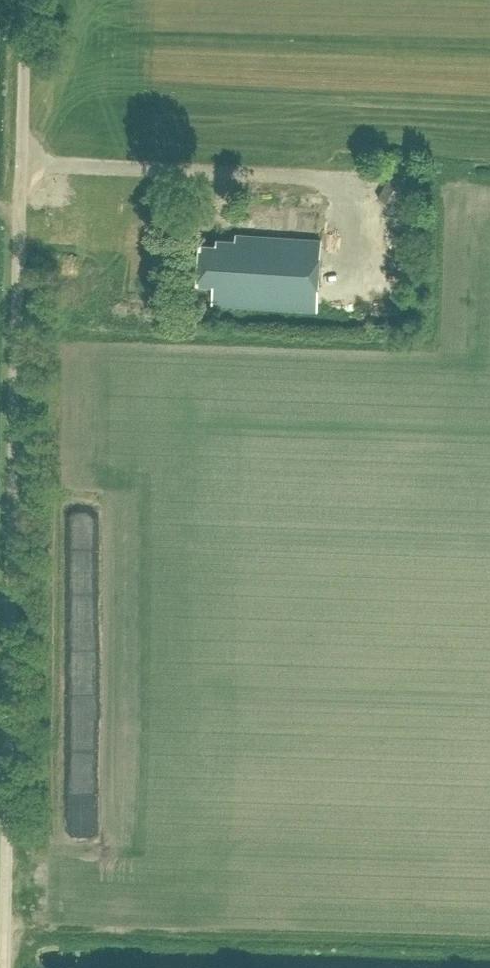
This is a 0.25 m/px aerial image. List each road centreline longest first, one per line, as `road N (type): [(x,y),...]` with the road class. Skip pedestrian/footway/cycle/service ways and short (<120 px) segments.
road 1 (unclassified): [(2,967),(25,0)]

